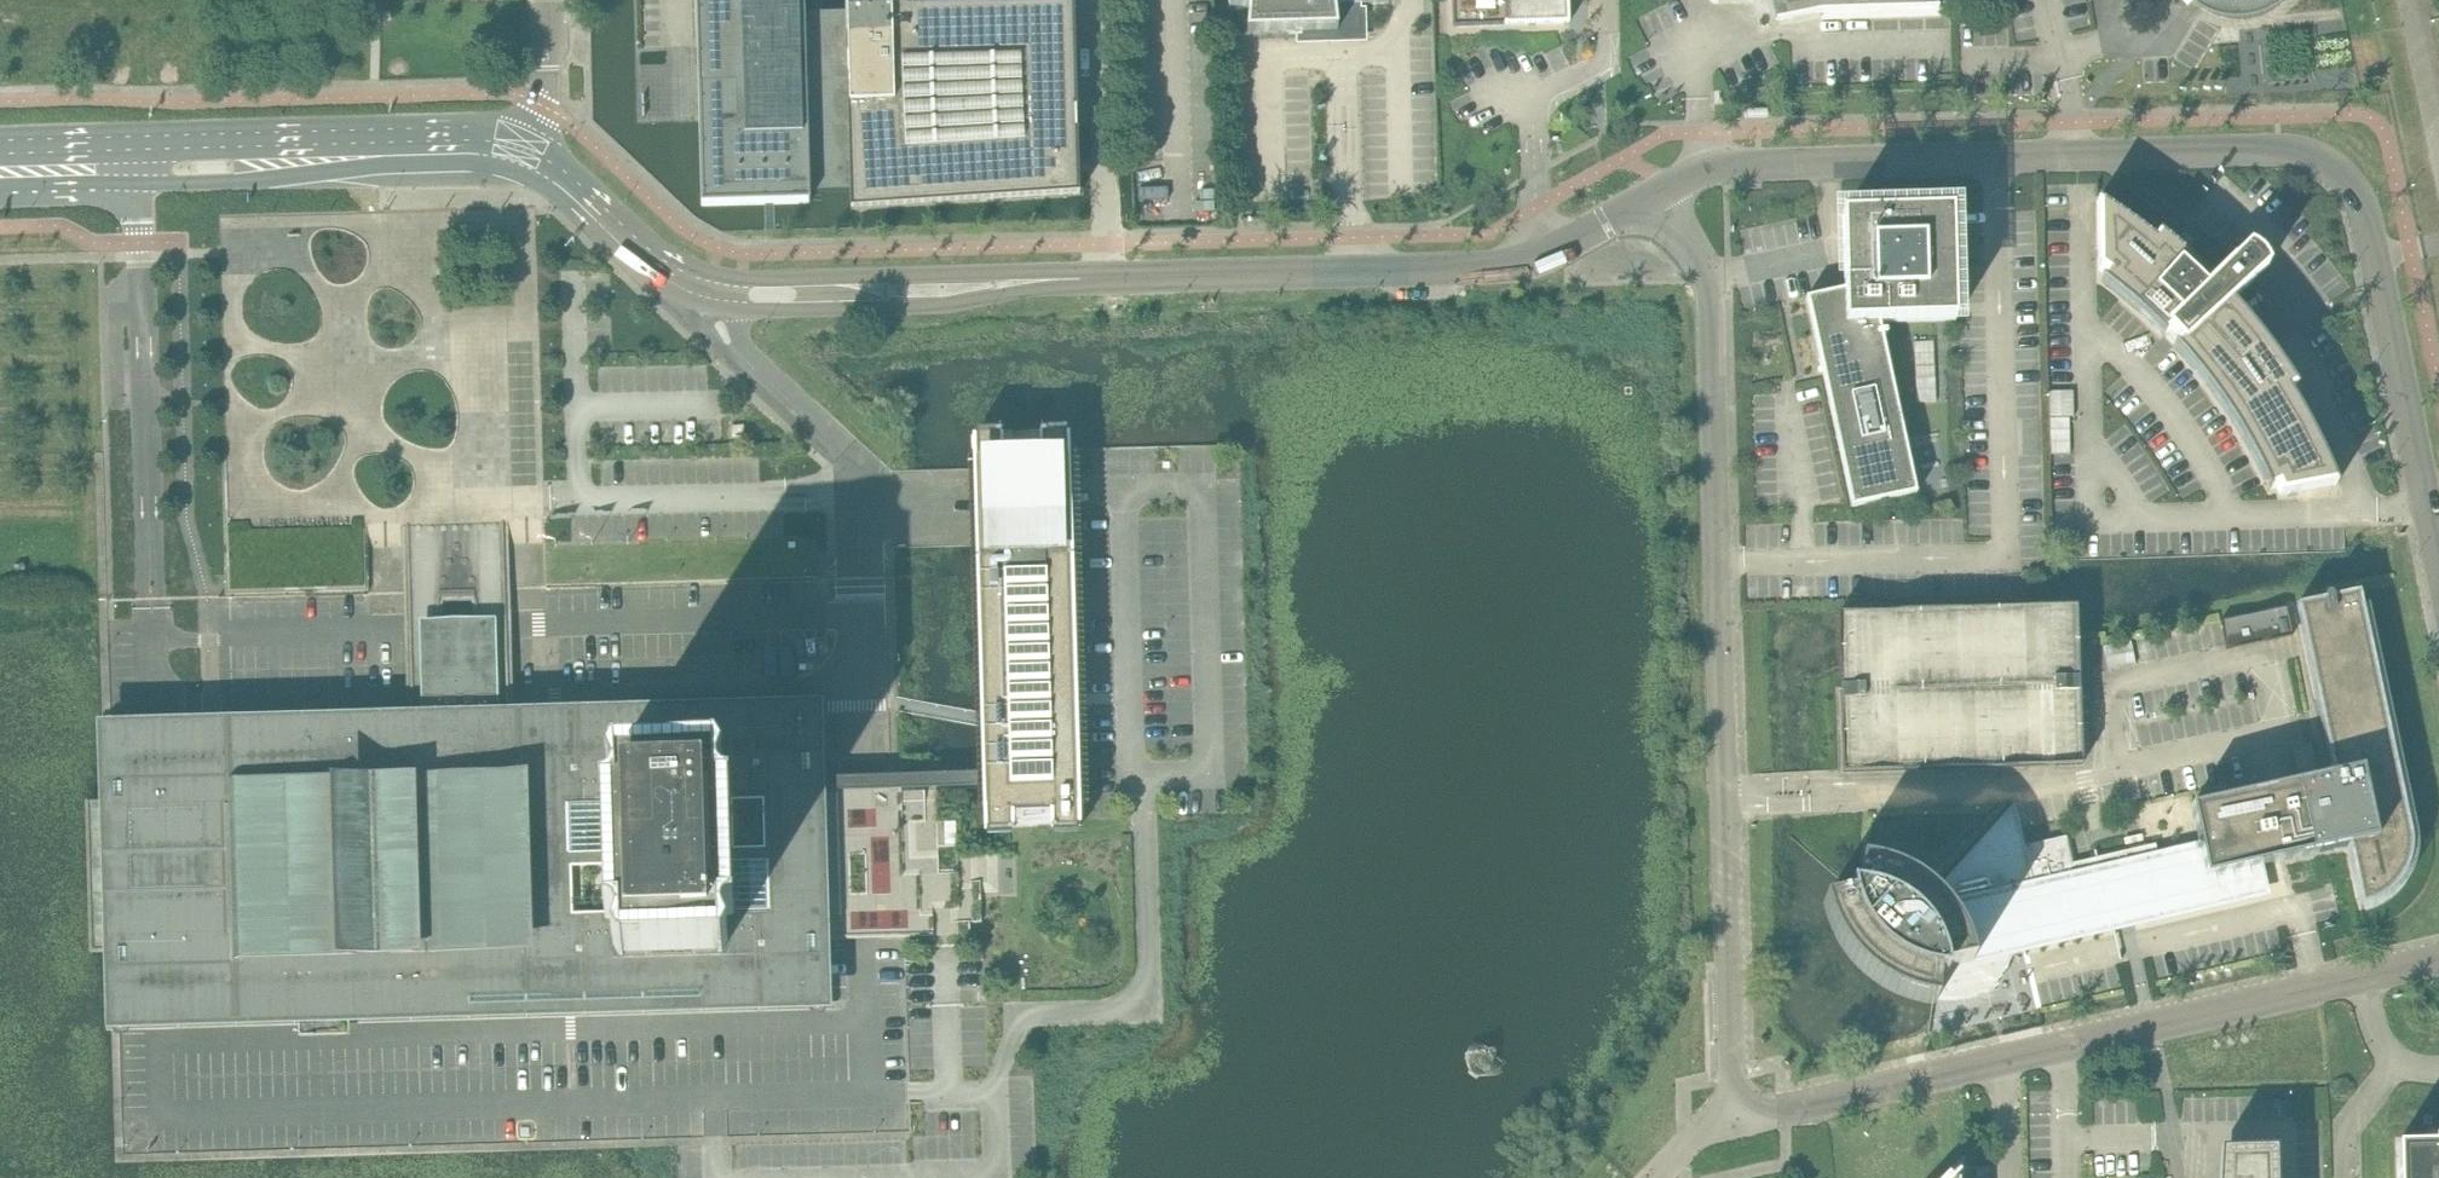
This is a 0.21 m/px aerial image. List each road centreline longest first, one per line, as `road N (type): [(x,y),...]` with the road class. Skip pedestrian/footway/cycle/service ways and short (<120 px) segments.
road 1 (residential): [(1661,194),(1708,286),(1712,323),(1741,1101),(1776,1112),(2438,959)]
road 2 (residential): [(2438,569),(2360,202),(2316,156),(2279,148),(1751,166),(1707,171),(1661,194)]
road 3 (unclassified): [(1049,279),(1524,263),(1661,194)]
road 4 (unclassified): [(0,192),(338,170),(382,142)]
road 5 (unclassified): [(382,142),(338,135),(0,144)]
road 6 (unclassified): [(738,293),(755,310),(941,305),(1049,279)]
road 7 (unclassified): [(1049,279),(1025,271),(755,278),(738,293)]
road 8 (unclassified): [(521,148),(542,156),(674,275),(738,293)]
road 9 (residential): [(547,0),(545,90),(521,148)]
road 10 (unclassified): [(382,142),(488,140),(521,148)]

